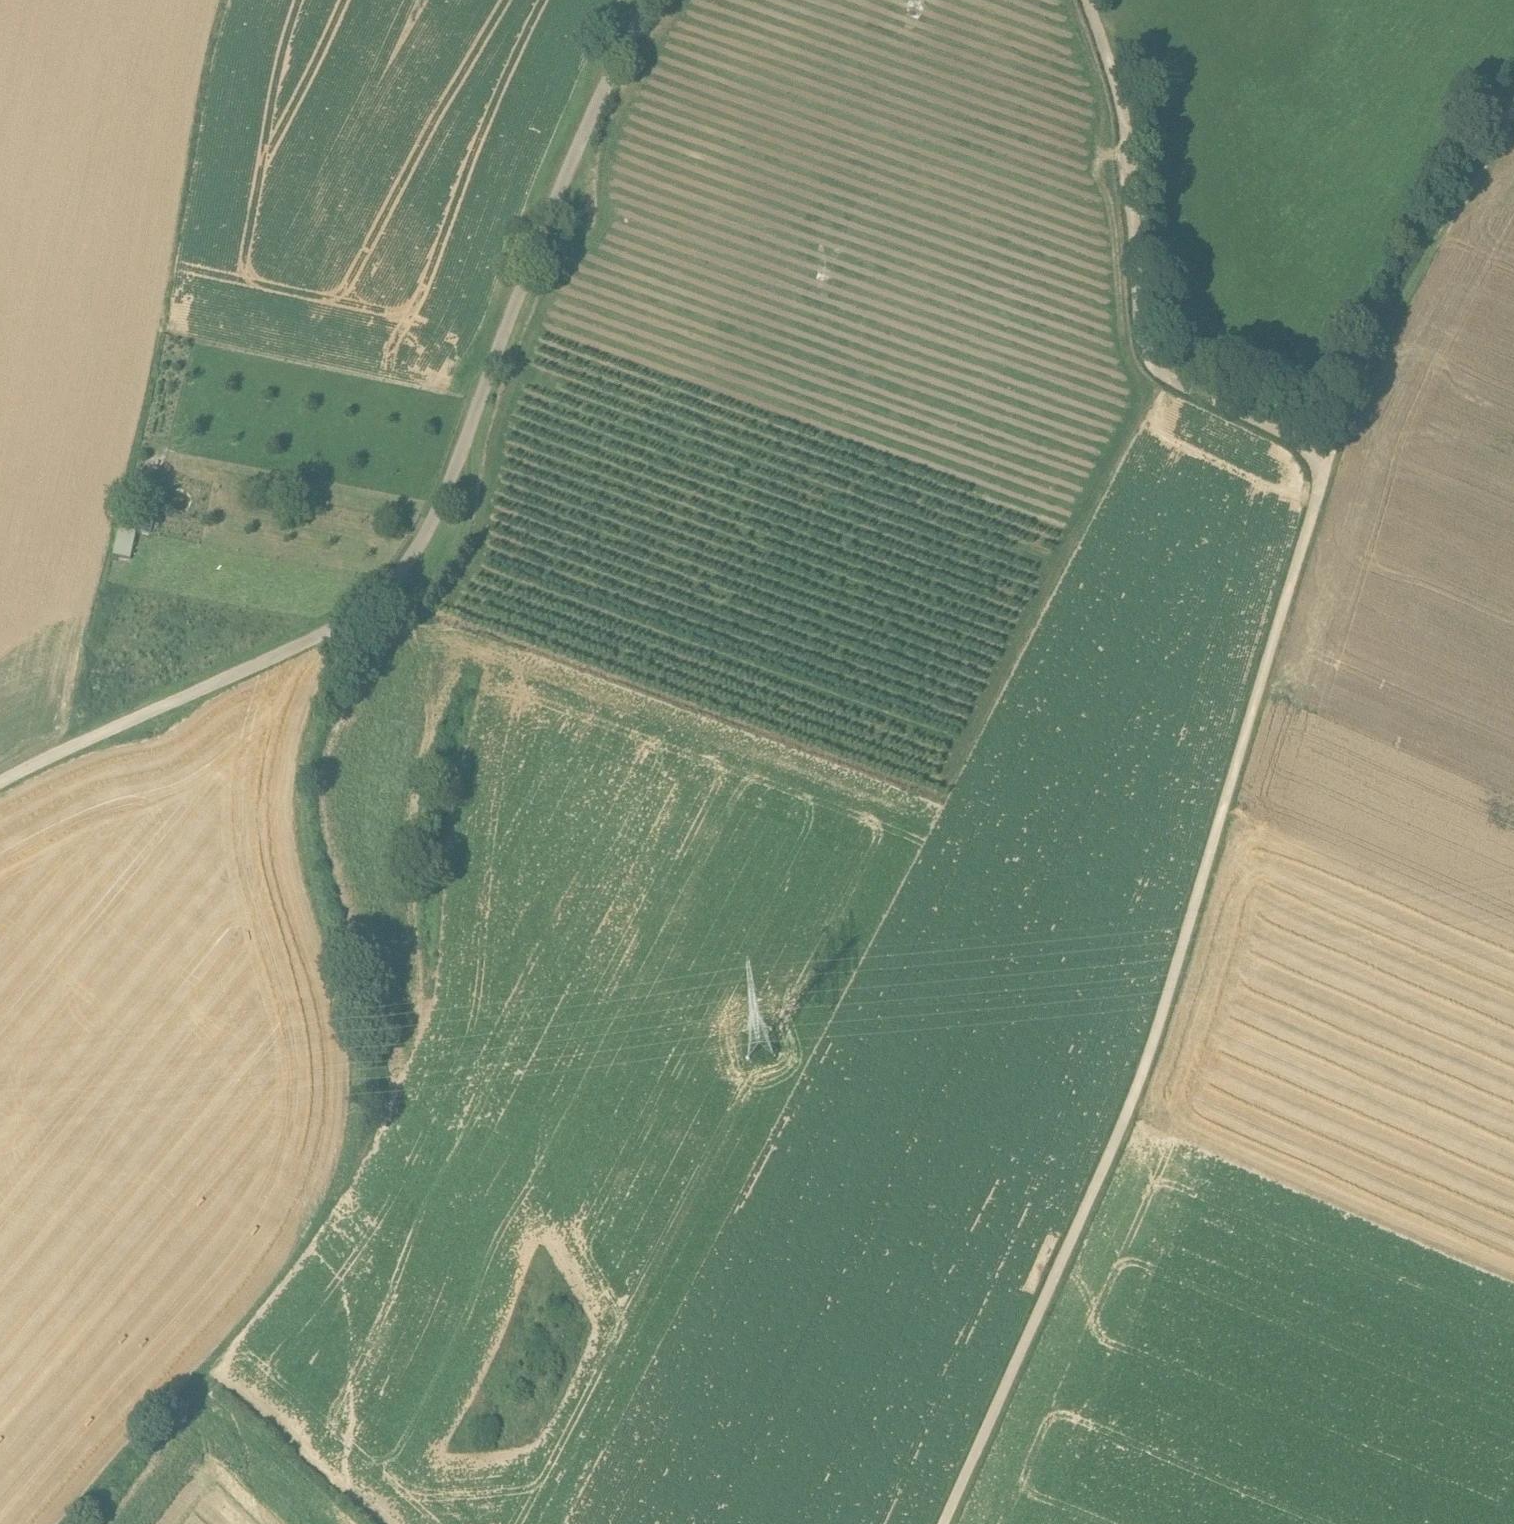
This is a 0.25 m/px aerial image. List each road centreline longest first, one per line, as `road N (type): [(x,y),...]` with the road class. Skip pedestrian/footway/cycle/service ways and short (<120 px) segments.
road 1 (unclassified): [(945,1523),(1149,1056),(1318,485),(1305,445),(1162,375),(1145,351),(1122,110),(1087,0)]
road 2 (unclassified): [(0,782),(298,647),(386,587),(440,504),(558,193),(650,0)]

